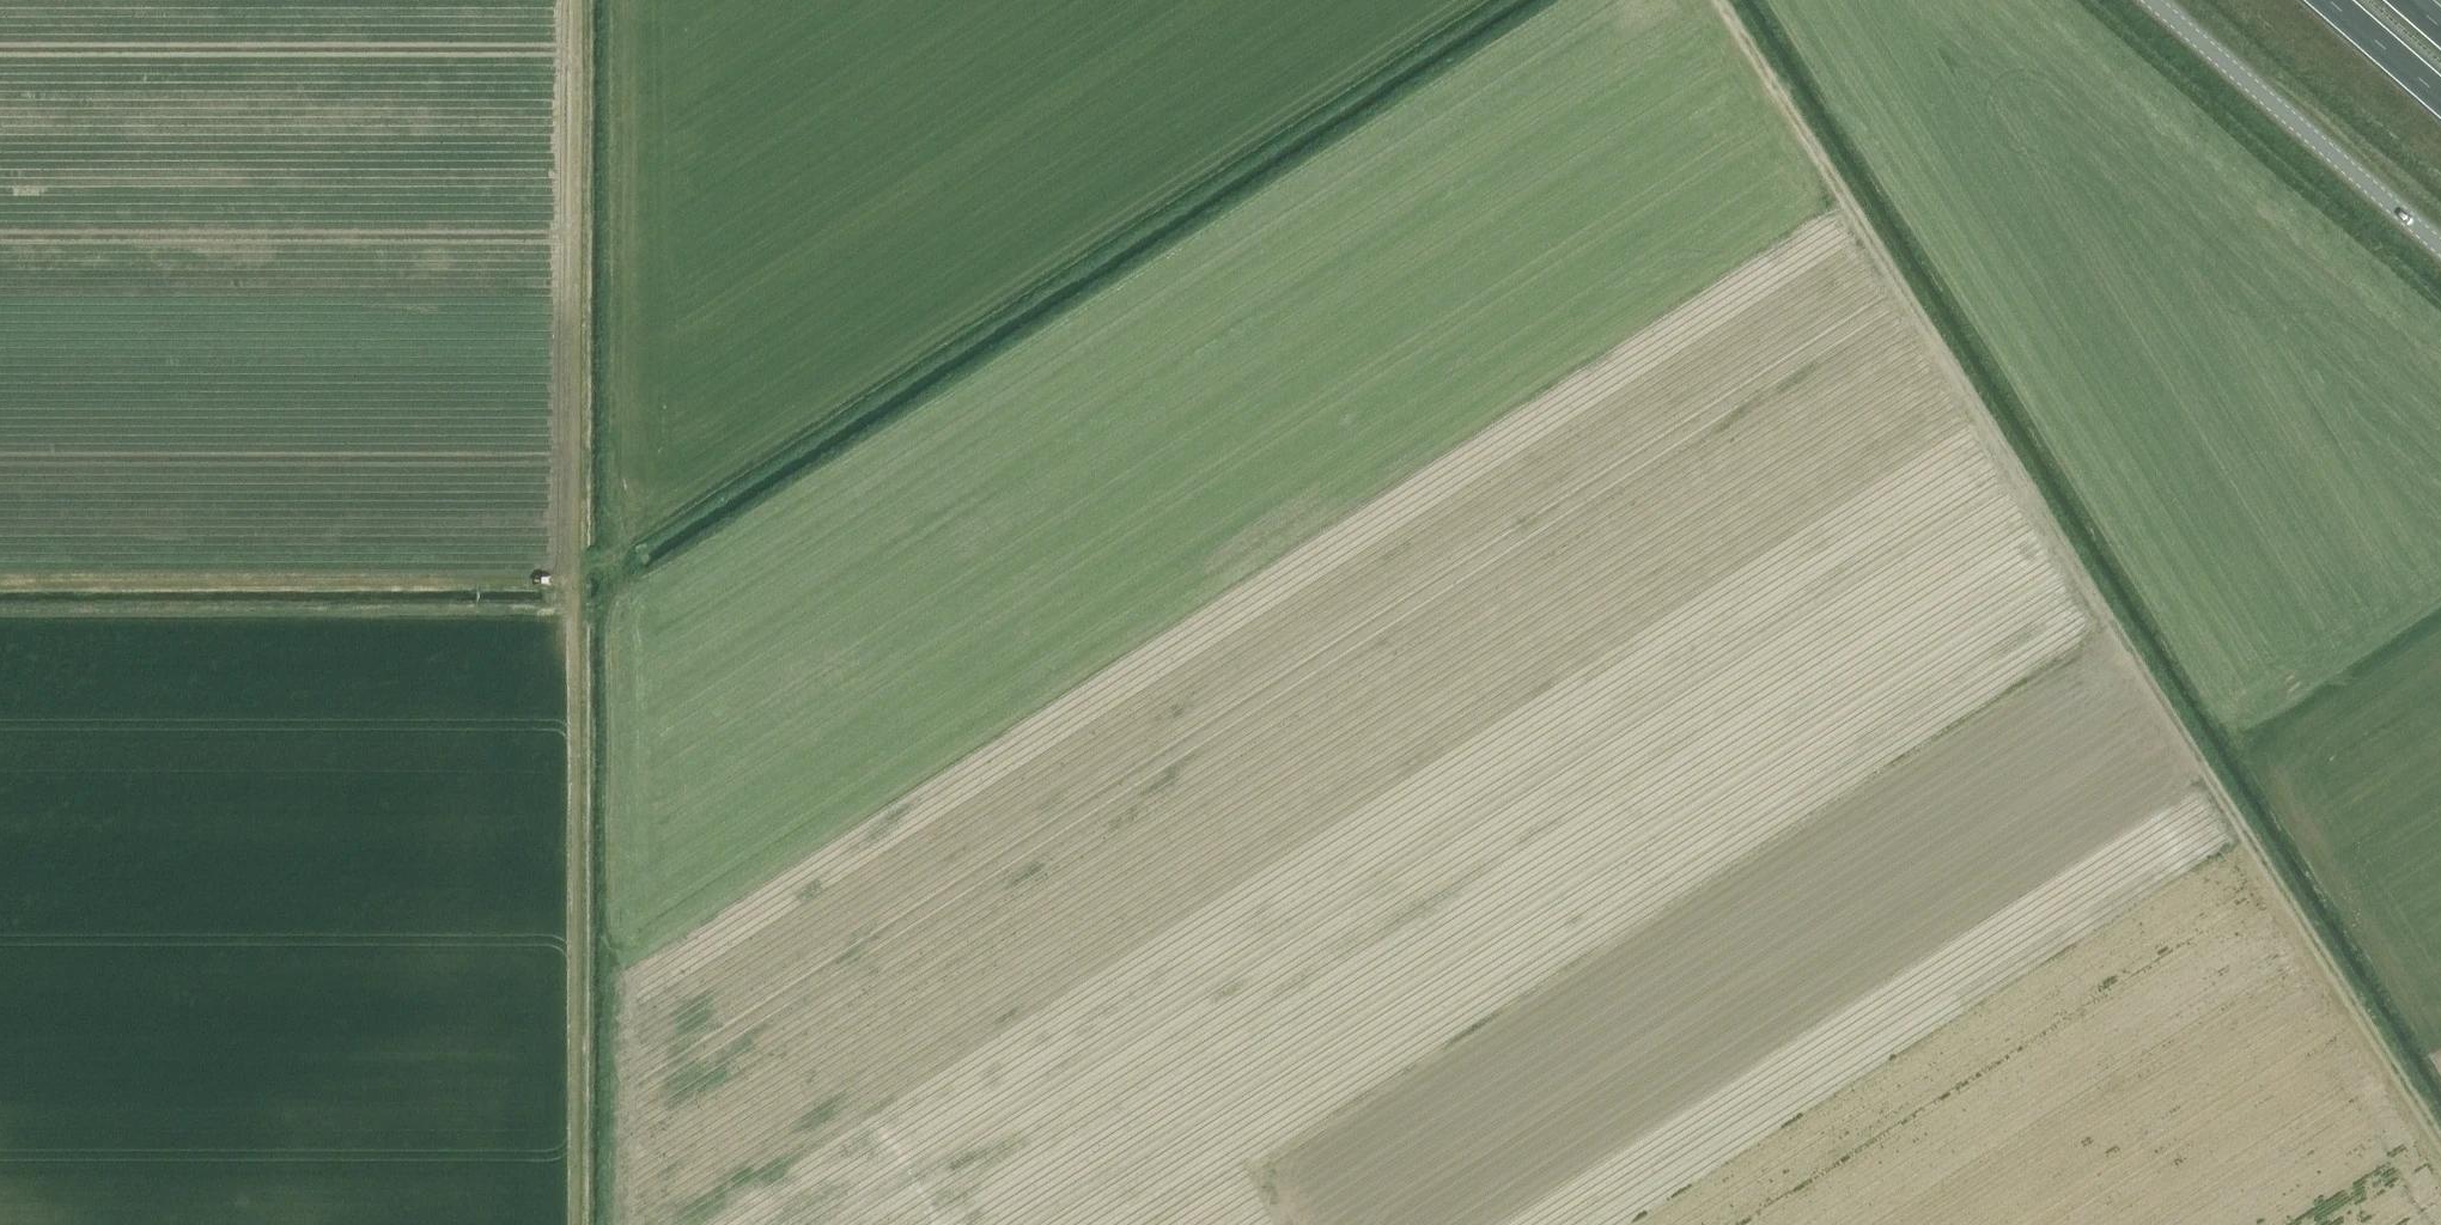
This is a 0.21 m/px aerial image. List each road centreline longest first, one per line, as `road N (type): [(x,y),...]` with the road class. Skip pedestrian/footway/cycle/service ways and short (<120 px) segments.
road 1 (unclassified): [(2151,0),(2440,247)]
road 2 (trunk): [(2329,0),(2440,96)]

